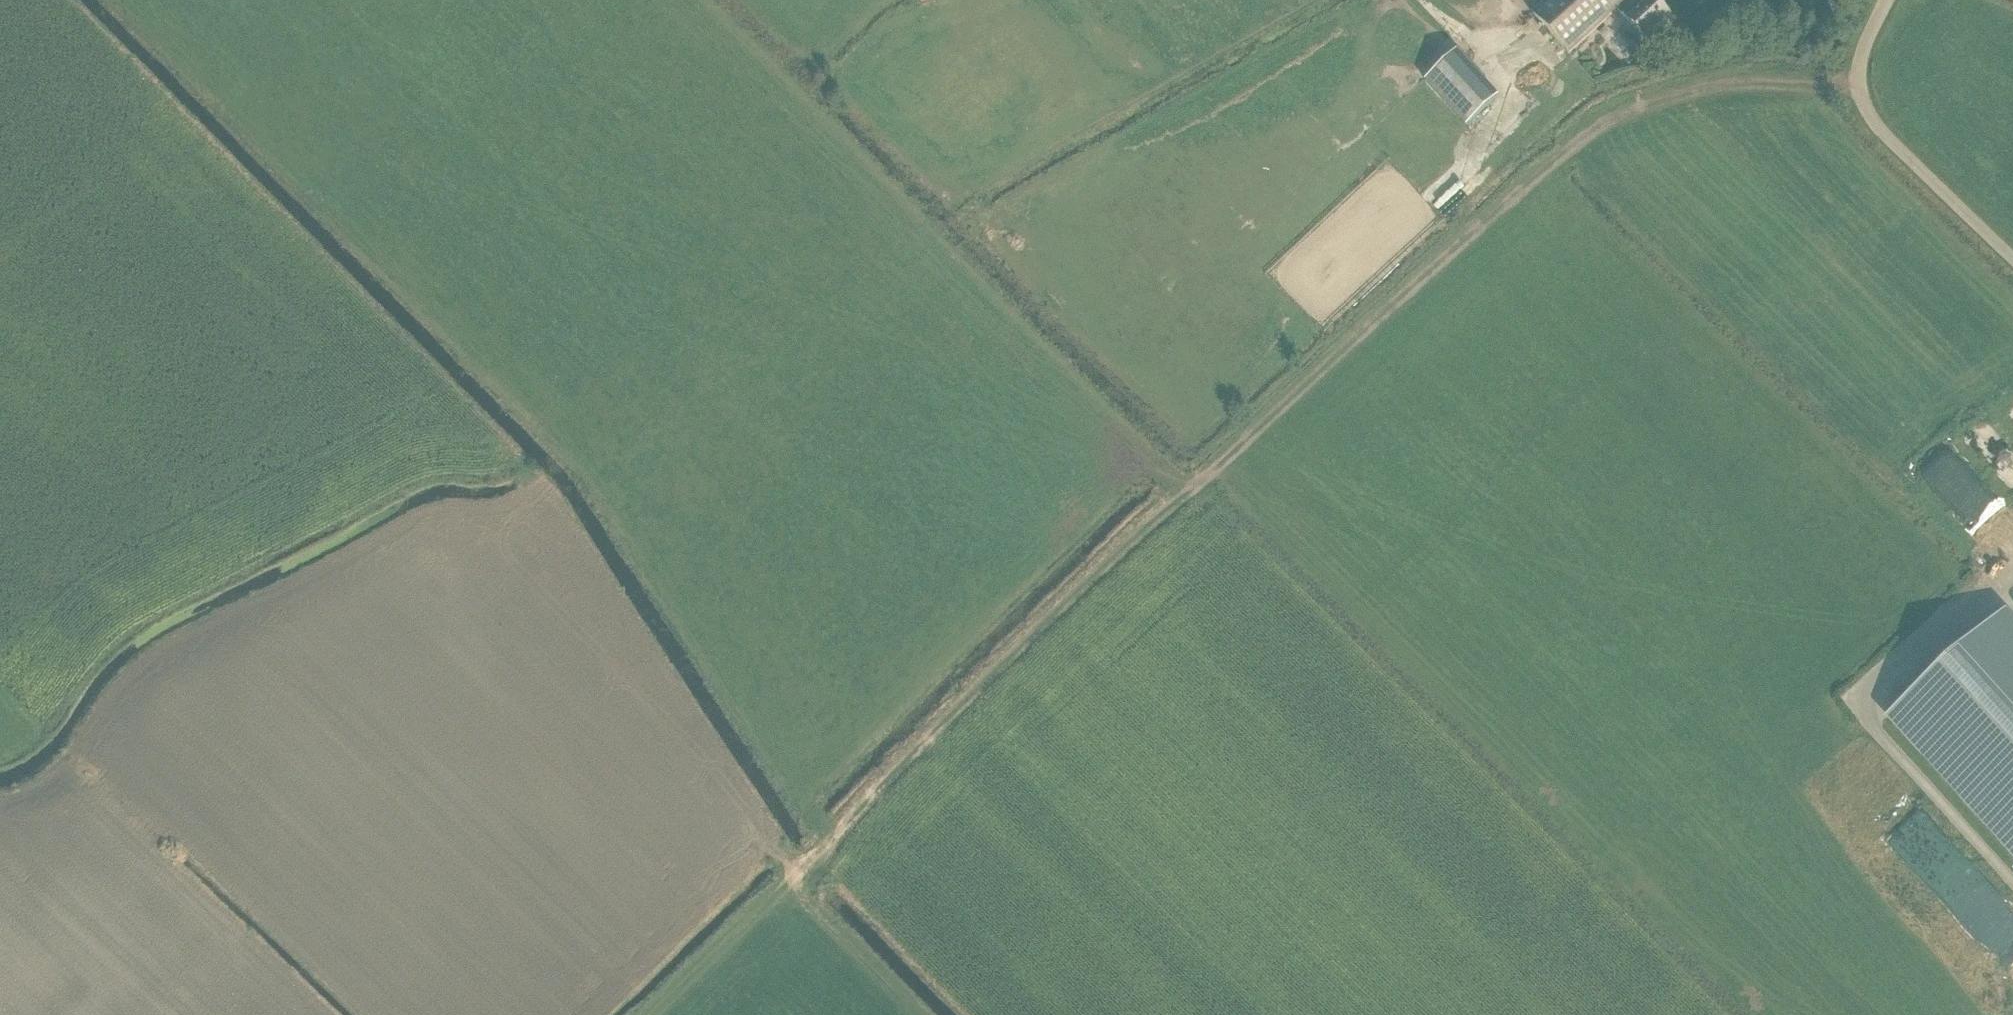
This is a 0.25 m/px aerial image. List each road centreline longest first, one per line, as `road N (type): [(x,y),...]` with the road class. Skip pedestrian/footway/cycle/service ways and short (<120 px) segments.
road 1 (unclassified): [(2012,266),(1891,148),(1850,69),(1884,0)]

